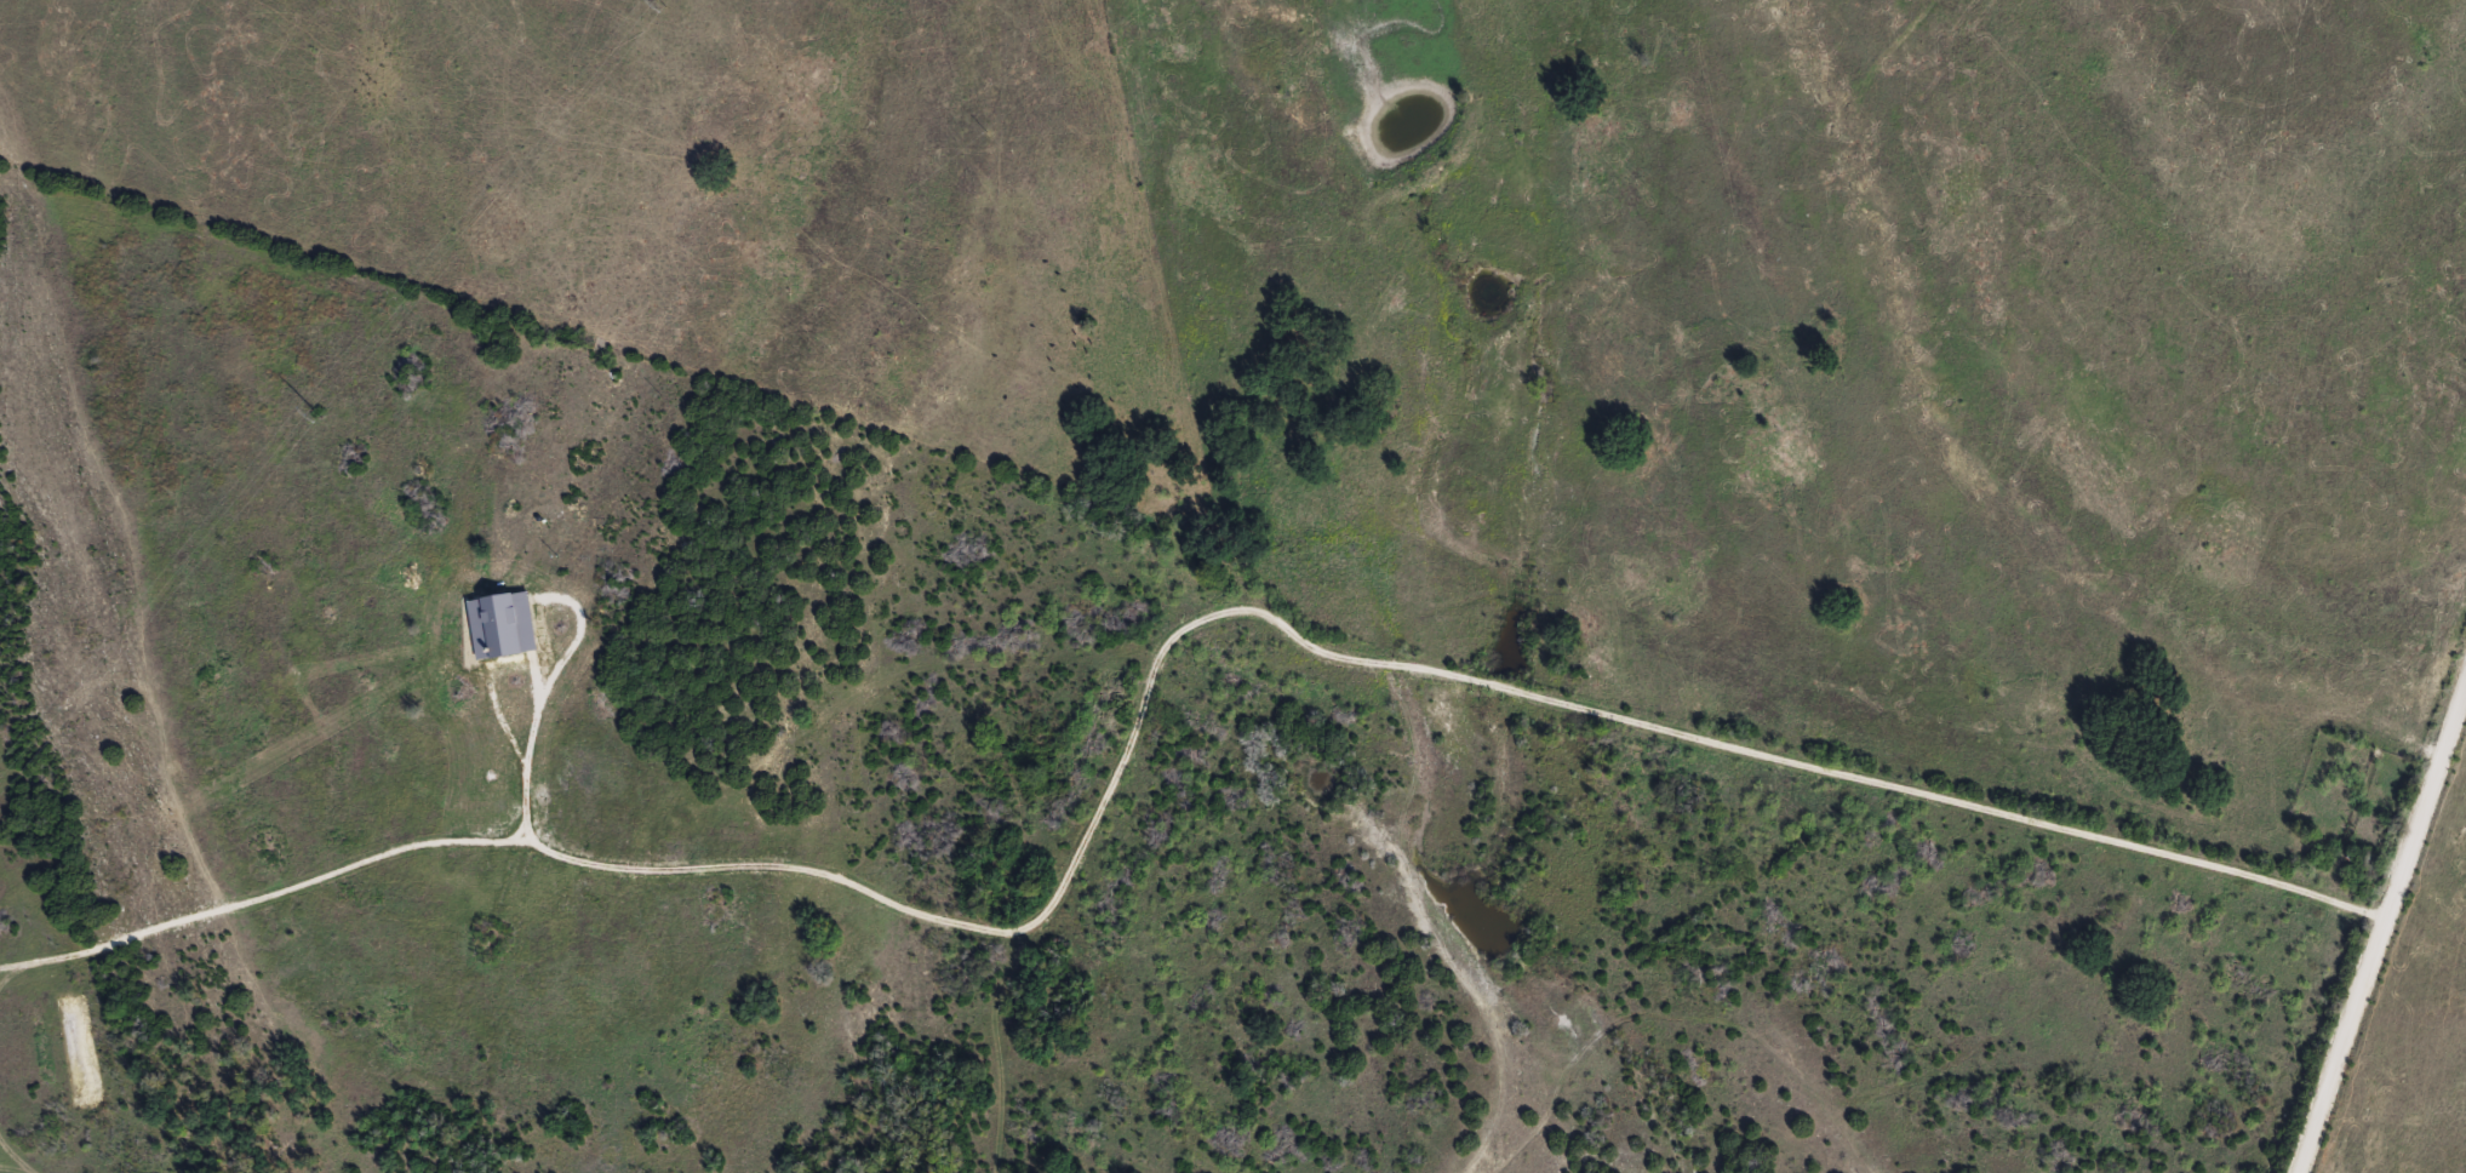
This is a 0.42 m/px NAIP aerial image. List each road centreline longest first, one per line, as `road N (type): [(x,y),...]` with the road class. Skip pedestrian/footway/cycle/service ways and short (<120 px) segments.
road 1 (residential): [(2291,1172),(2465,676)]

